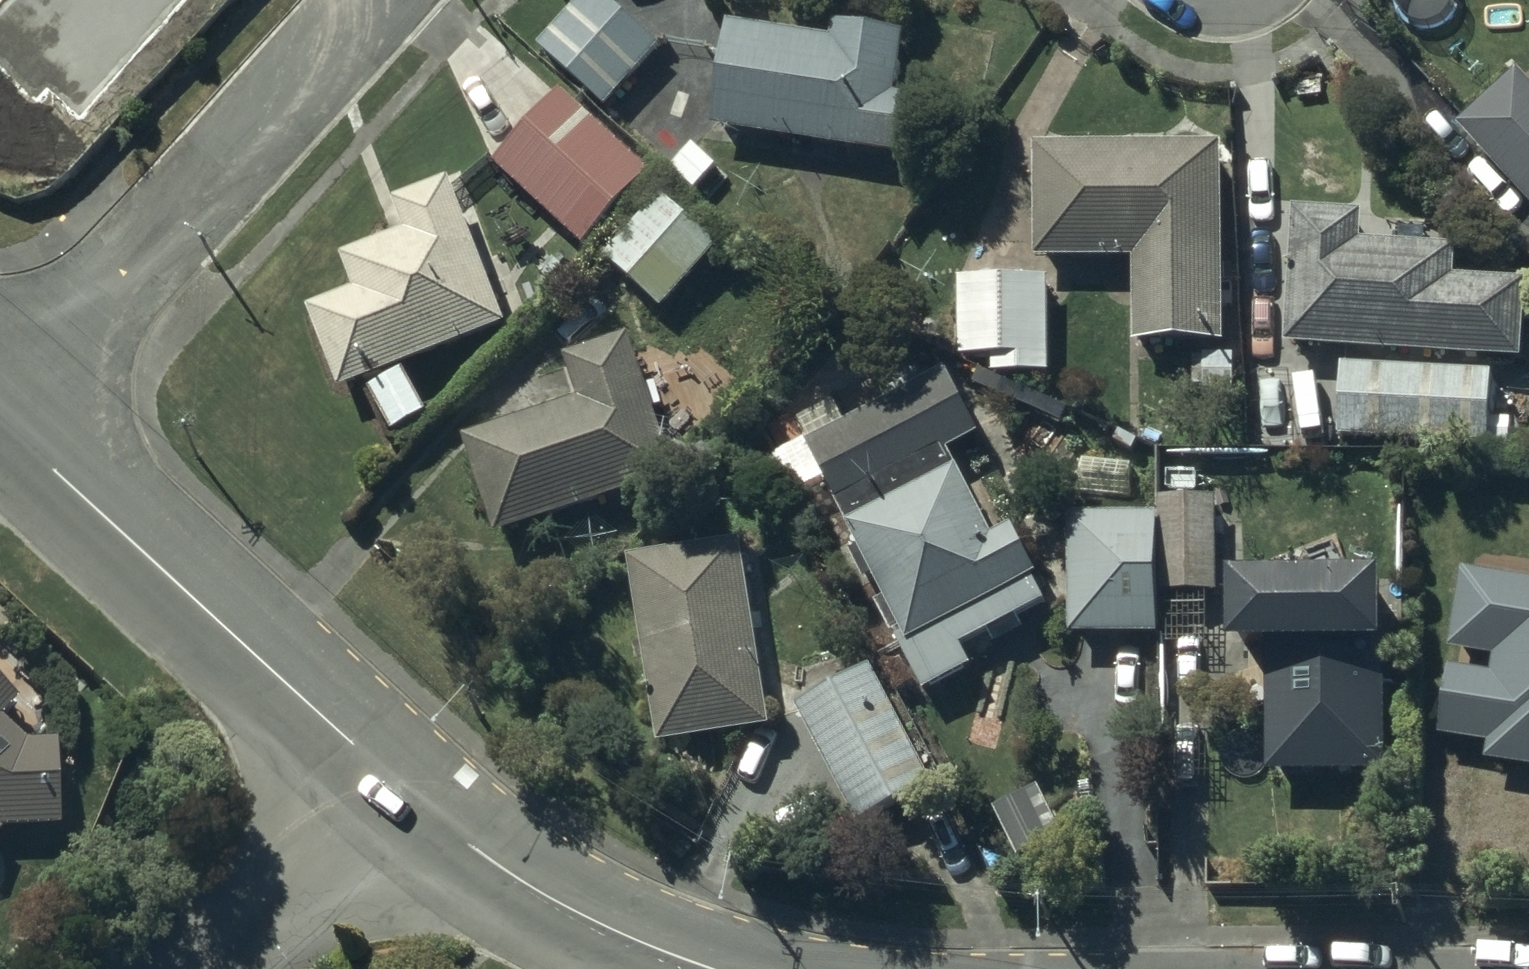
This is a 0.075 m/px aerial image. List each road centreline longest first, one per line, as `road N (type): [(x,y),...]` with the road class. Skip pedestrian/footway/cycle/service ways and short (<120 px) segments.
road 1 (secondary): [(418,802),(0,393)]
road 2 (residential): [(0,367),(369,0)]
road 3 (secondary): [(677,968),(554,904),(418,802)]
road 4 (residential): [(418,802),(221,968)]

